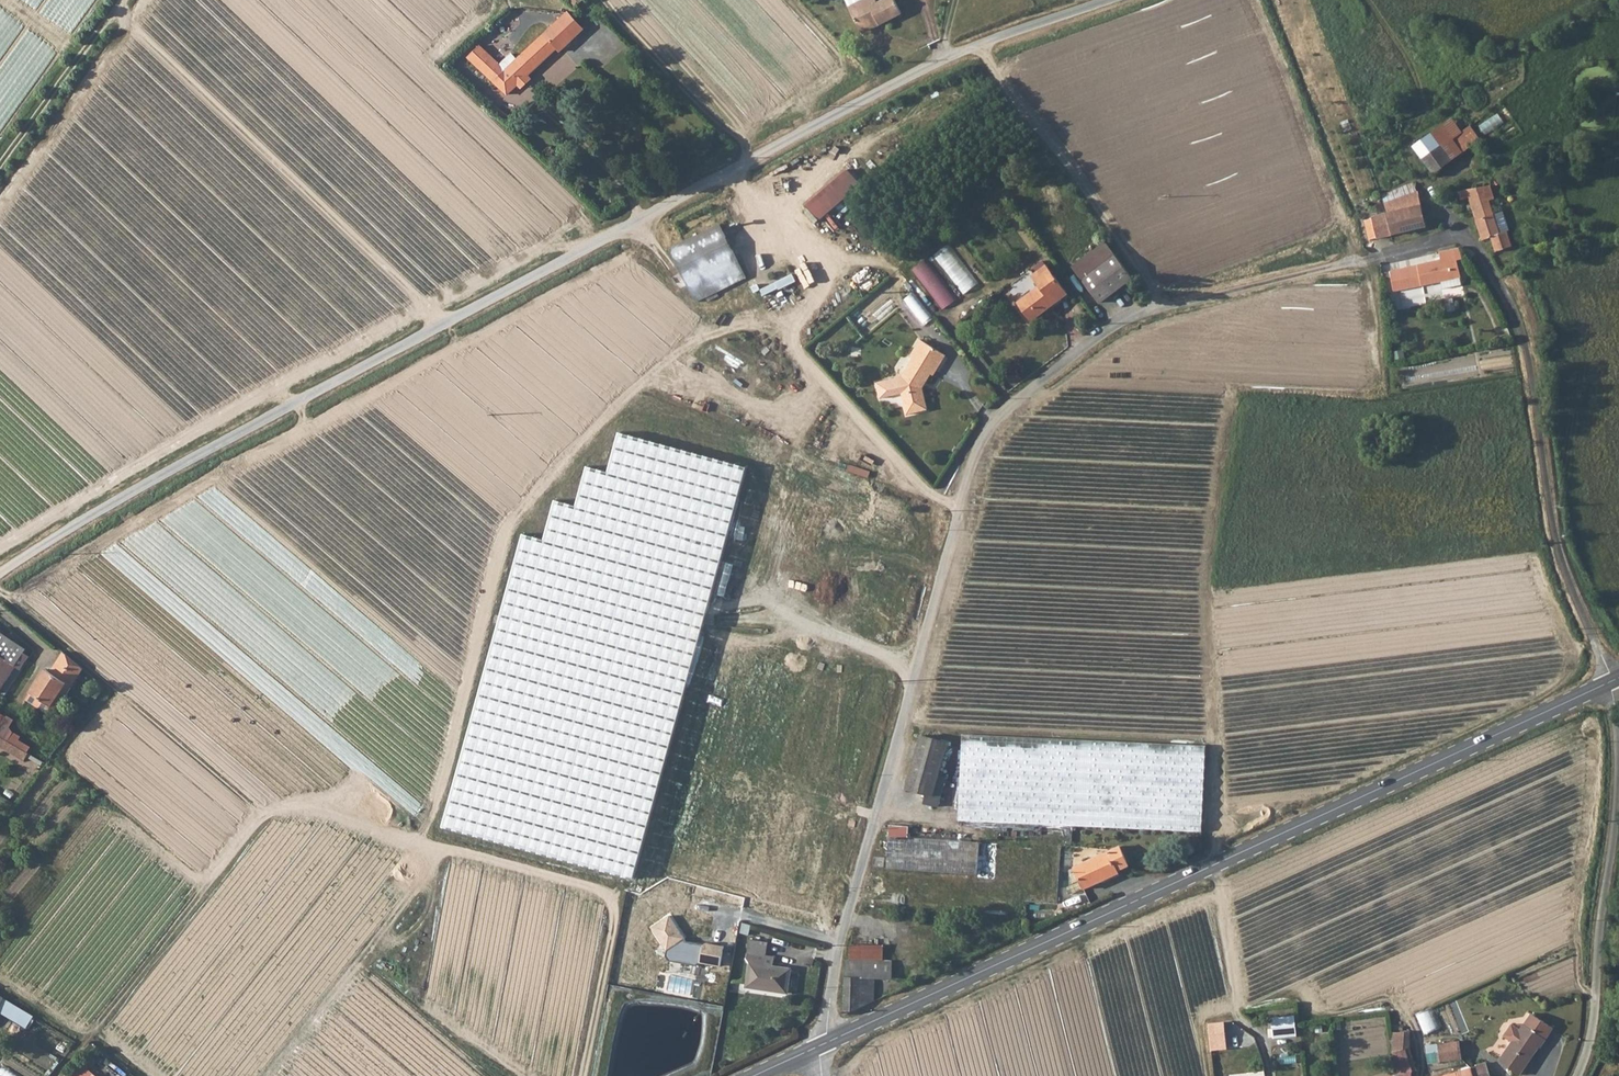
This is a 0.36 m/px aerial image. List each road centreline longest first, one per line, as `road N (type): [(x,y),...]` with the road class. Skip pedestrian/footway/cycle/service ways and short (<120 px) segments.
road 1 (unclassified): [(0,573),(166,472),(925,66),(1114,0)]
road 2 (secondary): [(829,1042),(1610,685)]
road 3 (unclassified): [(1157,308),(1110,325),(1023,393),(996,417),(968,466),(830,972),(829,1042)]
road 4 (unclassified): [(1610,685),(1554,540),(1513,312),(1483,257)]
road 5 (unclassified): [(1610,685),(1613,818),(1587,1043),(1576,1075)]
road 6 (track): [(1369,258),(1157,308)]
road 7 (track): [(0,158),(120,0)]

